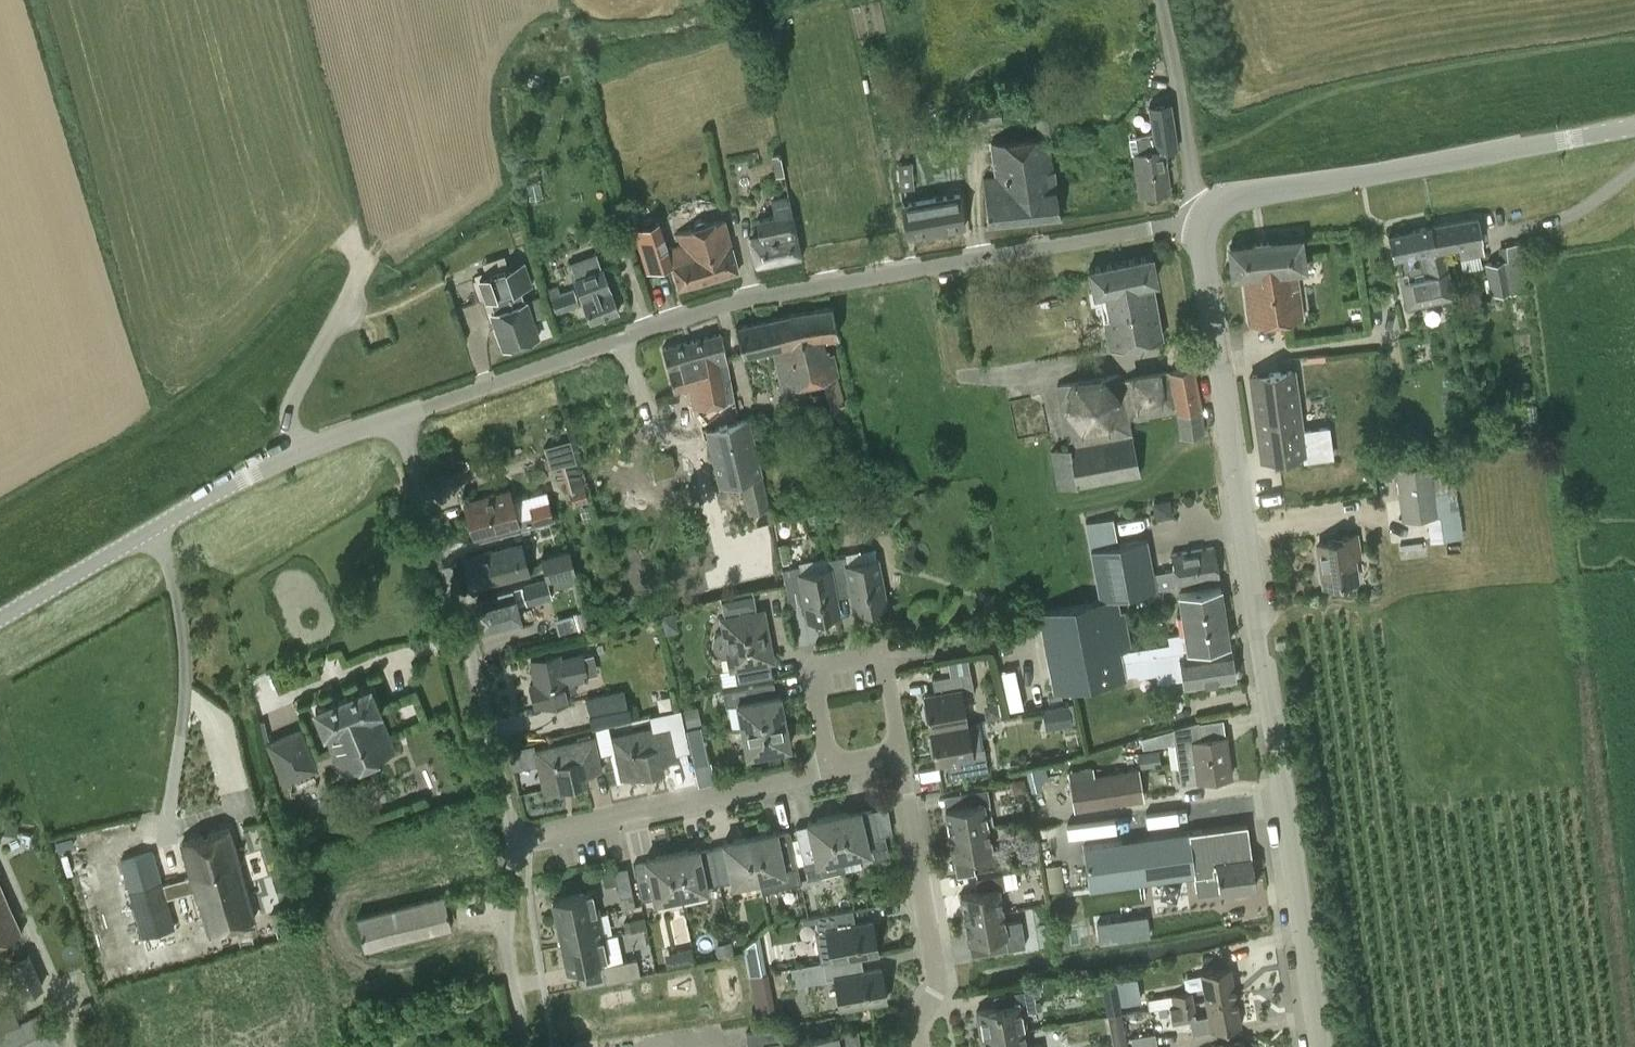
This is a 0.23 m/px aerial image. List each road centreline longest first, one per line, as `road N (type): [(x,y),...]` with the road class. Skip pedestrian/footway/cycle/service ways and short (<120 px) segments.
road 1 (unclassified): [(1317,1046),(1201,237),(1207,213)]
road 2 (residential): [(393,419),(683,318),(1207,213)]
road 3 (unclassified): [(1207,213),(1234,196),(1634,128)]
road 4 (residential): [(509,839),(445,561),(393,419)]
road 5 (residential): [(509,839),(826,771)]
road 6 (unclassified): [(0,610),(278,465)]
road 7 (residential): [(918,1046),(915,1028),(934,984),(895,756)]
road 8 (residential): [(895,756),(877,655),(807,667),(826,771)]
road 9 (residential): [(302,1046),(294,1020),(507,947)]
road 10 (track): [(349,233),(365,260),(291,402),(304,453)]
road 11 (unclassified): [(1207,213),(1193,193),(1157,0)]
road 12 (residential): [(278,465),(393,419)]

